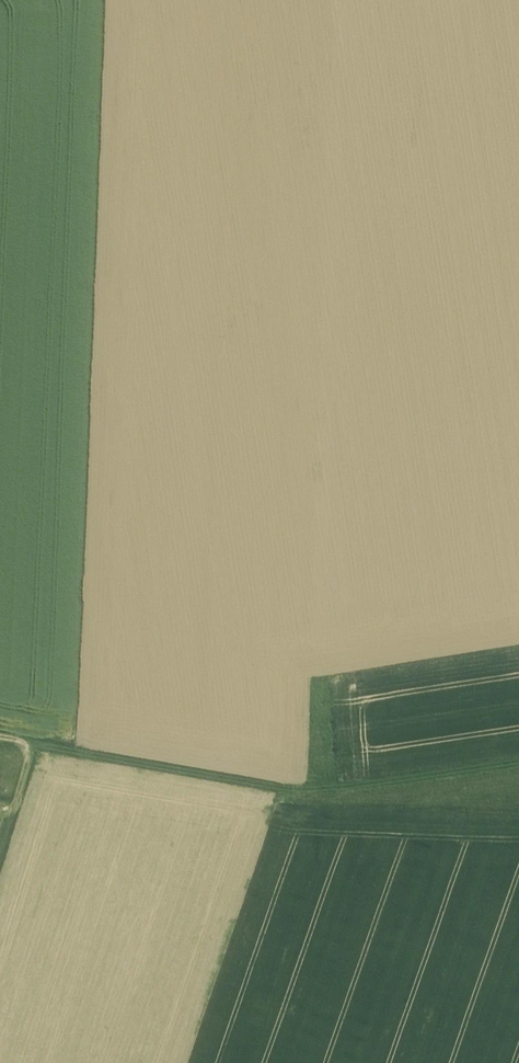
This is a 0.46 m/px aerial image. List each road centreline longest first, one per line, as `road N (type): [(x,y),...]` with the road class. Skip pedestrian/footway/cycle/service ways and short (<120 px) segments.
road 1 (track): [(518,760),(314,788),(0,734)]

